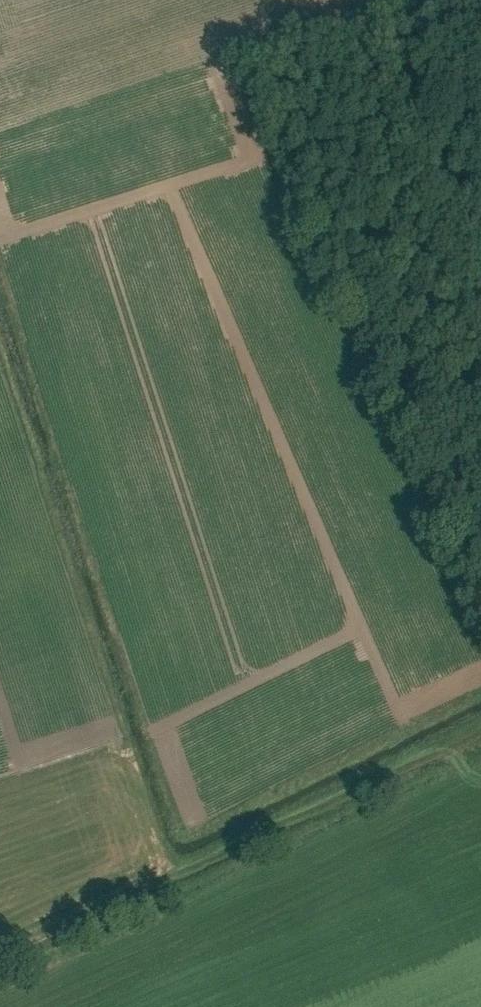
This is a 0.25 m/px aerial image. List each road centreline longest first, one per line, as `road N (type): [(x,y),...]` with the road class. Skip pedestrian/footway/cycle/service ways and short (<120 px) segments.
road 1 (track): [(0,957),(480,733)]

